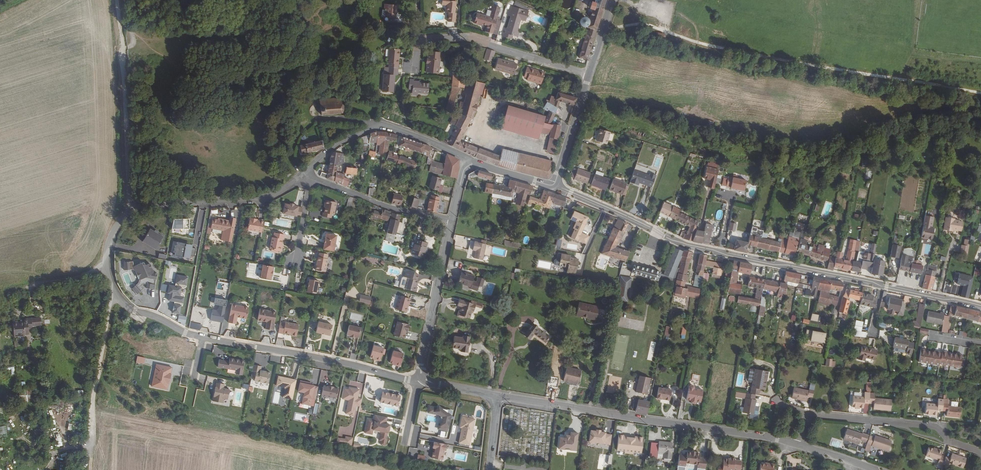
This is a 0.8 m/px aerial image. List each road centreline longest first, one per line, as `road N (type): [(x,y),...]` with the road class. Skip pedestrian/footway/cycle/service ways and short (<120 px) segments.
road 1 (tertiary): [(980,308),(682,244),(554,186)]
road 2 (track): [(980,94),(826,70),(646,24),(603,26)]
road 3 (tertiary): [(498,396),(800,446)]
road 4 (residential): [(203,336),(415,382)]
road 5 (residential): [(413,67),(415,39),(472,37),(589,74)]
road 6 (track): [(115,0),(127,206)]
road 7 (residential): [(127,206),(104,258),(114,293),(135,311),(203,336)]
road 8 (residential): [(466,158),(379,123),(335,144),(301,174)]
road 9 (residential): [(127,206),(268,197),(301,174)]
road 10 (residential): [(980,452),(933,426),(807,413)]
road 11 (unclassified): [(452,221),(422,377)]
road 12 (residential): [(301,174),(390,209),(452,221)]
road 13 (track): [(89,446),(91,390),(114,293)]

